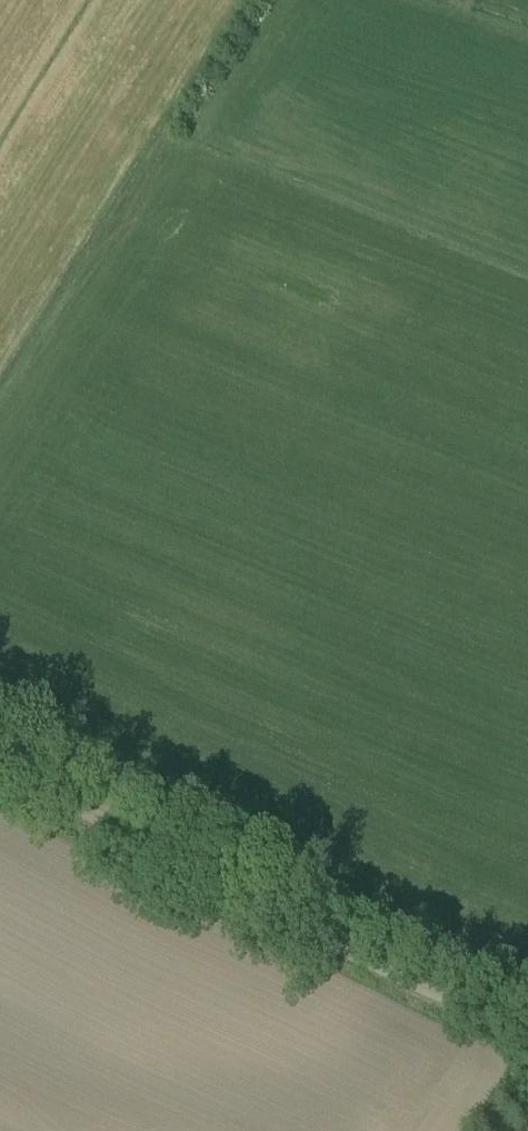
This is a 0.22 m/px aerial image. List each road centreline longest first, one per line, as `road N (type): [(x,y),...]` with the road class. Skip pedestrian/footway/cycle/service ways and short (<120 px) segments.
road 1 (unclassified): [(527,1025),(464,1008),(371,964),(0,765)]

